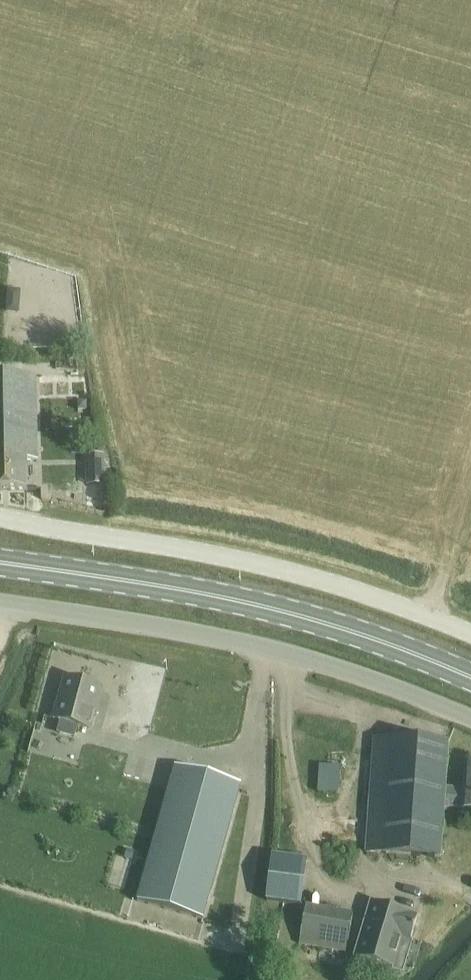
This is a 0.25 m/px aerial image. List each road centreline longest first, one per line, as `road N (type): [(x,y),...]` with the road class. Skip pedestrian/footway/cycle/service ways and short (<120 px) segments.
road 1 (unclassified): [(470,639),(250,560),(0,518)]
road 2 (primary): [(470,681),(365,637),(202,593),(0,563)]
road 3 (unclassified): [(470,718),(237,640),(0,603)]

